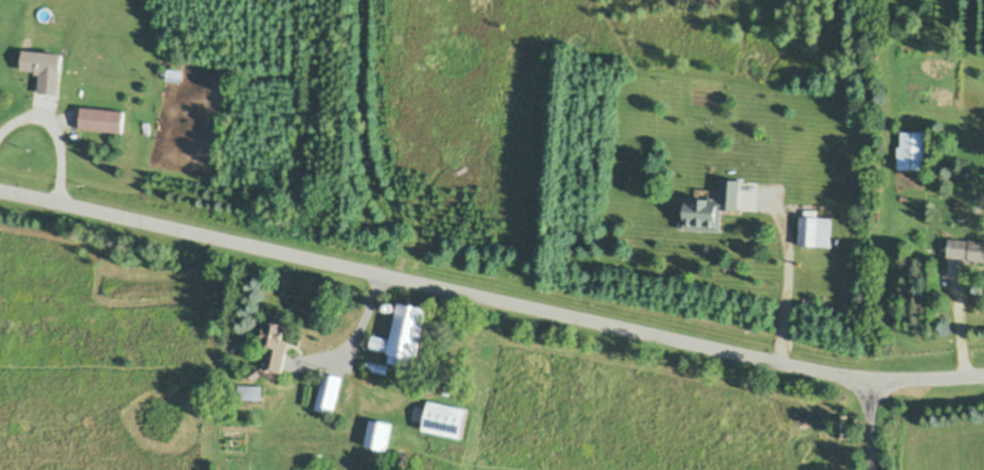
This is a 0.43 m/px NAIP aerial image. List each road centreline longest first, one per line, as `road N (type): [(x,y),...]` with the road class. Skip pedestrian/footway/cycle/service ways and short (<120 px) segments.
road 1 (residential): [(0,194),(802,369),(870,379),(983,372)]

